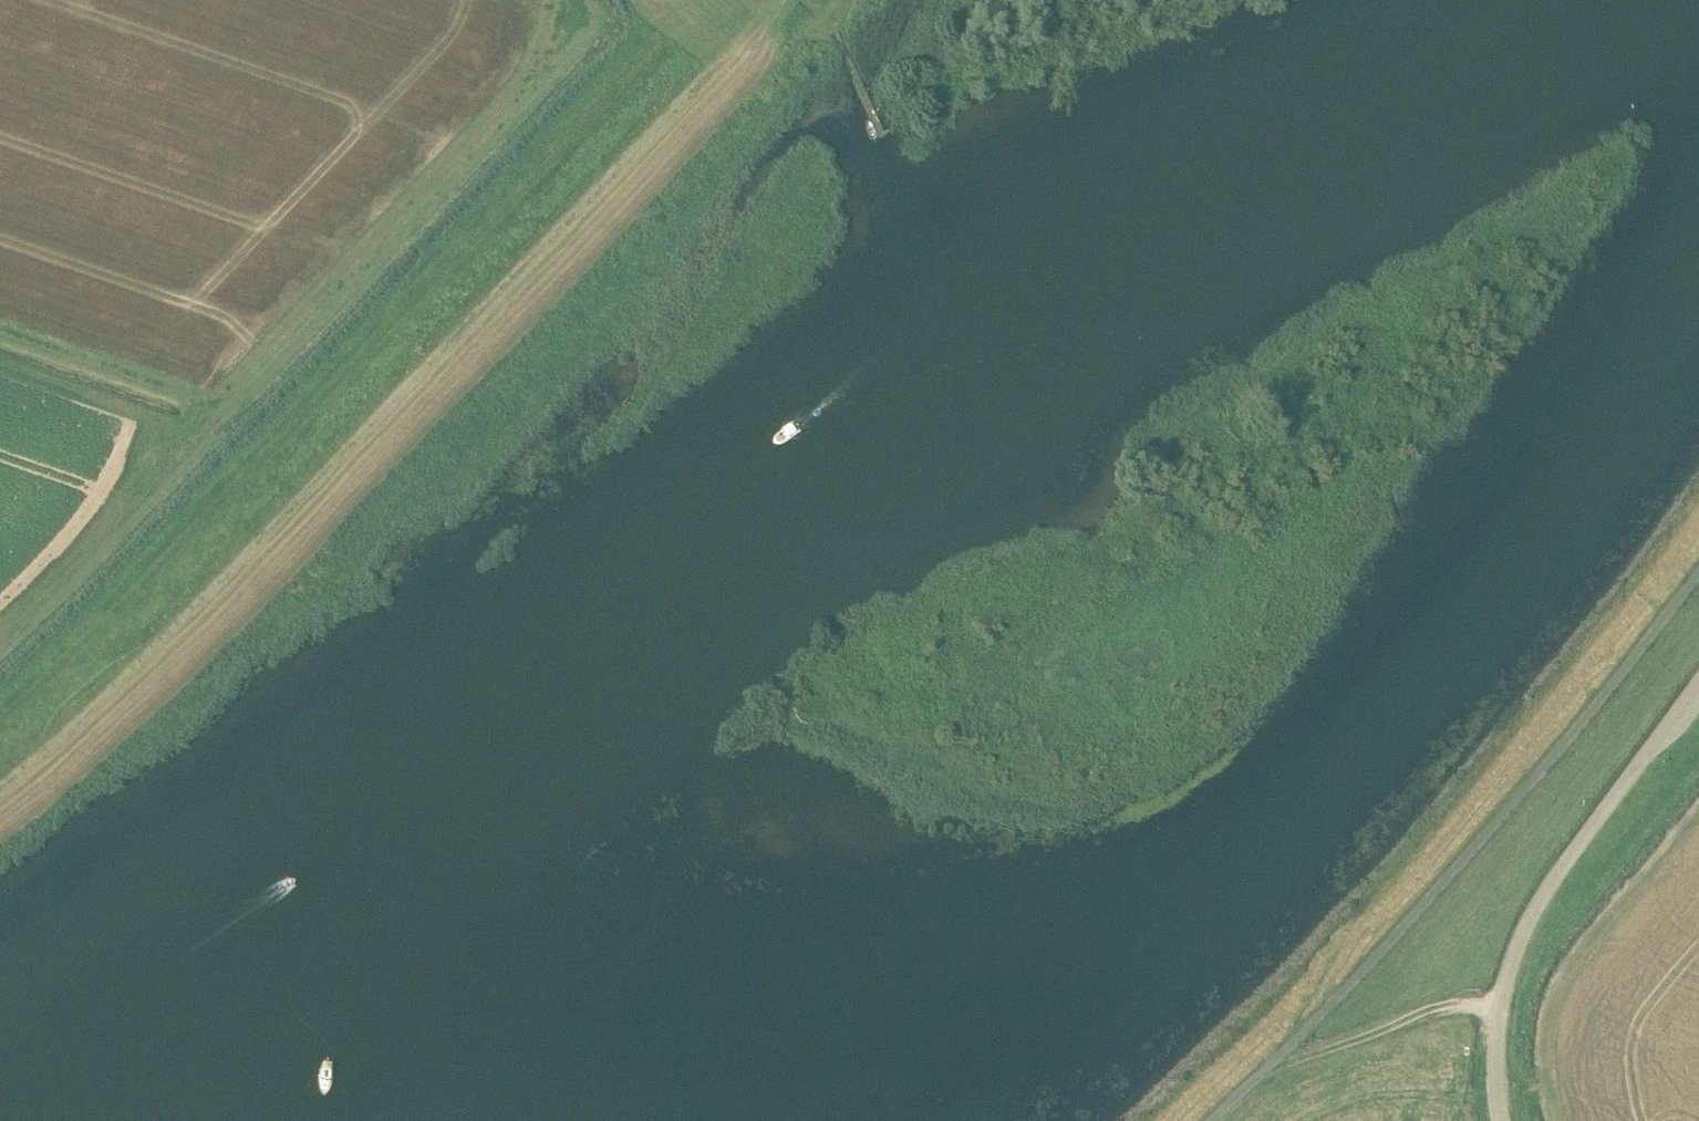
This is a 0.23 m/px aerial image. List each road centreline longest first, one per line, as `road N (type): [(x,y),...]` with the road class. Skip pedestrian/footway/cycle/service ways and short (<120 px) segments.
road 1 (unclassified): [(1503,1120),(1504,993),(1536,922),(1698,691)]
road 2 (track): [(1278,1061),(1504,993)]

